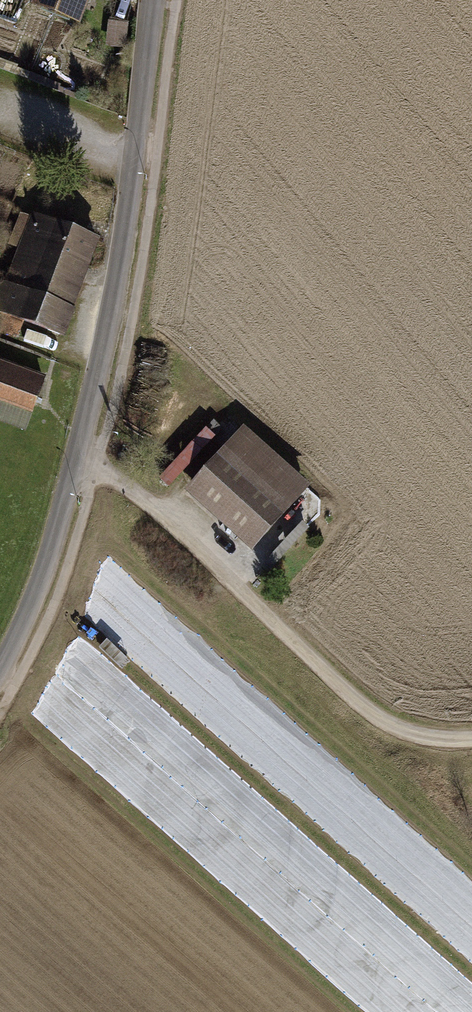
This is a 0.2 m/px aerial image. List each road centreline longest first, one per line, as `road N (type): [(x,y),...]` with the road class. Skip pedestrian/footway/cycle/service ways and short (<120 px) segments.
road 1 (unclassified): [(153,0),(106,335),(78,459),(42,580),(0,667)]
road 2 (track): [(471,737),(421,736),(368,714),(126,485),(78,459)]

